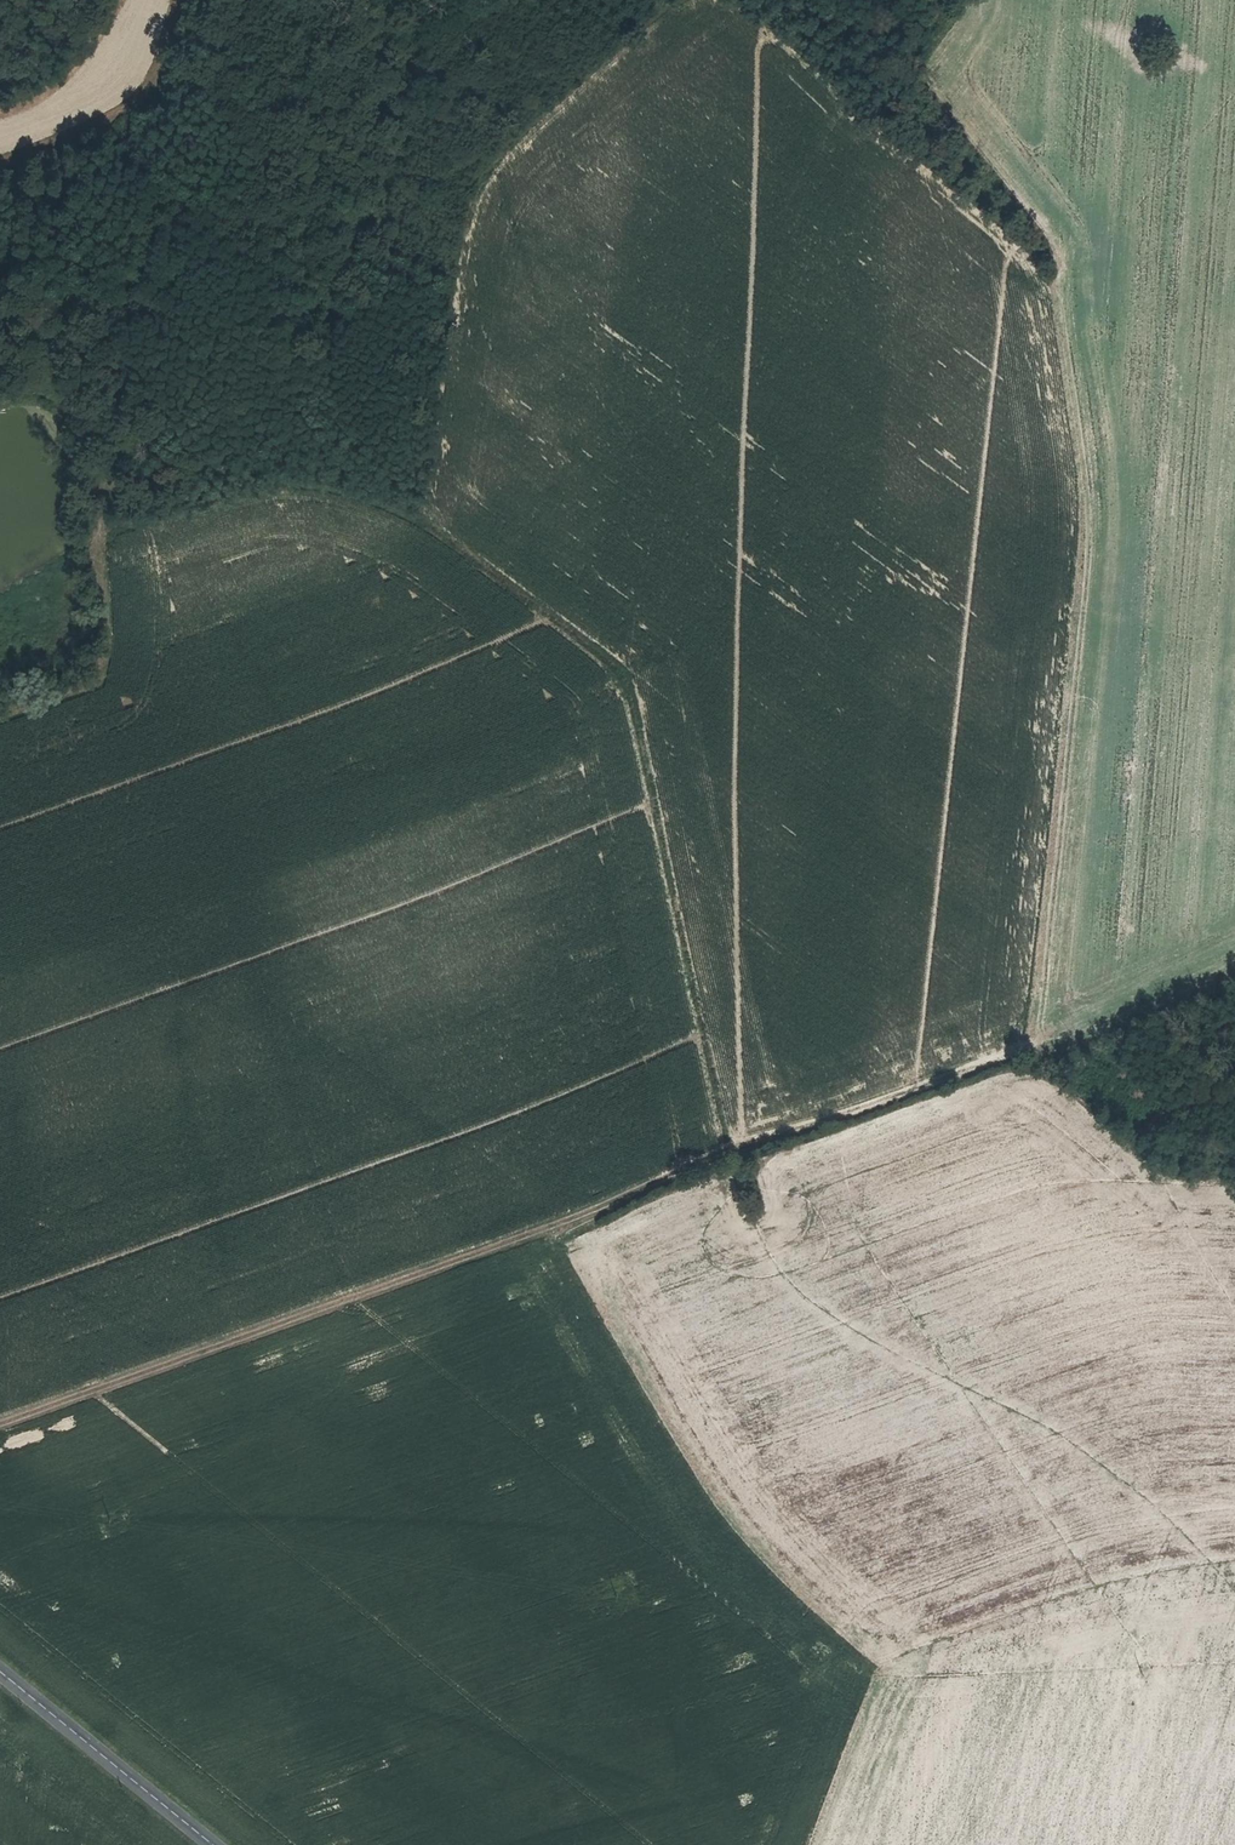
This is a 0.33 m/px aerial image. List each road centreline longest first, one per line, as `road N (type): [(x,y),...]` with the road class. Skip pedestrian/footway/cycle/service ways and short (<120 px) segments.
road 1 (tertiary): [(208,1844),(0,1676)]
road 2 (track): [(0,722),(67,698),(107,664),(97,576),(106,537)]

